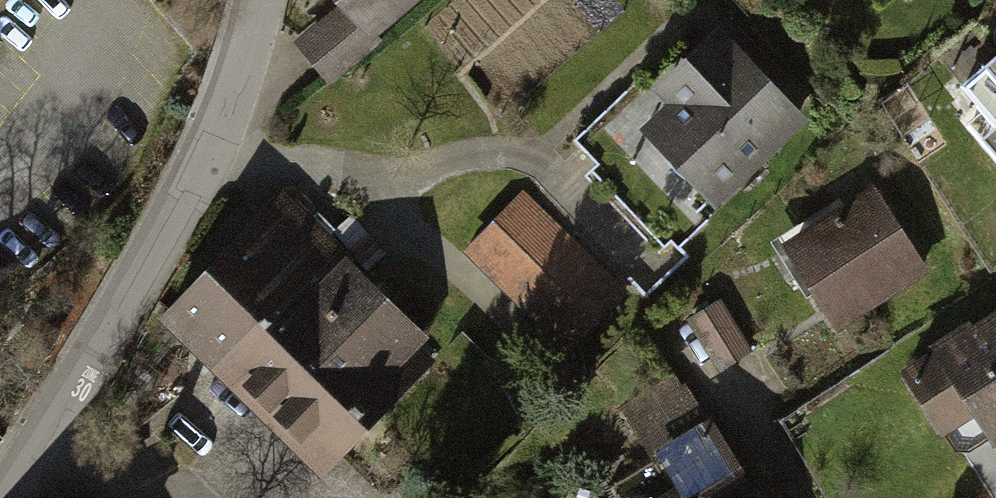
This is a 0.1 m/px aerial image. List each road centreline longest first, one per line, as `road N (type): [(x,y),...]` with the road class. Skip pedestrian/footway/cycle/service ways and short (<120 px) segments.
road 1 (tertiary): [(263,0),(221,158),(4,497)]

